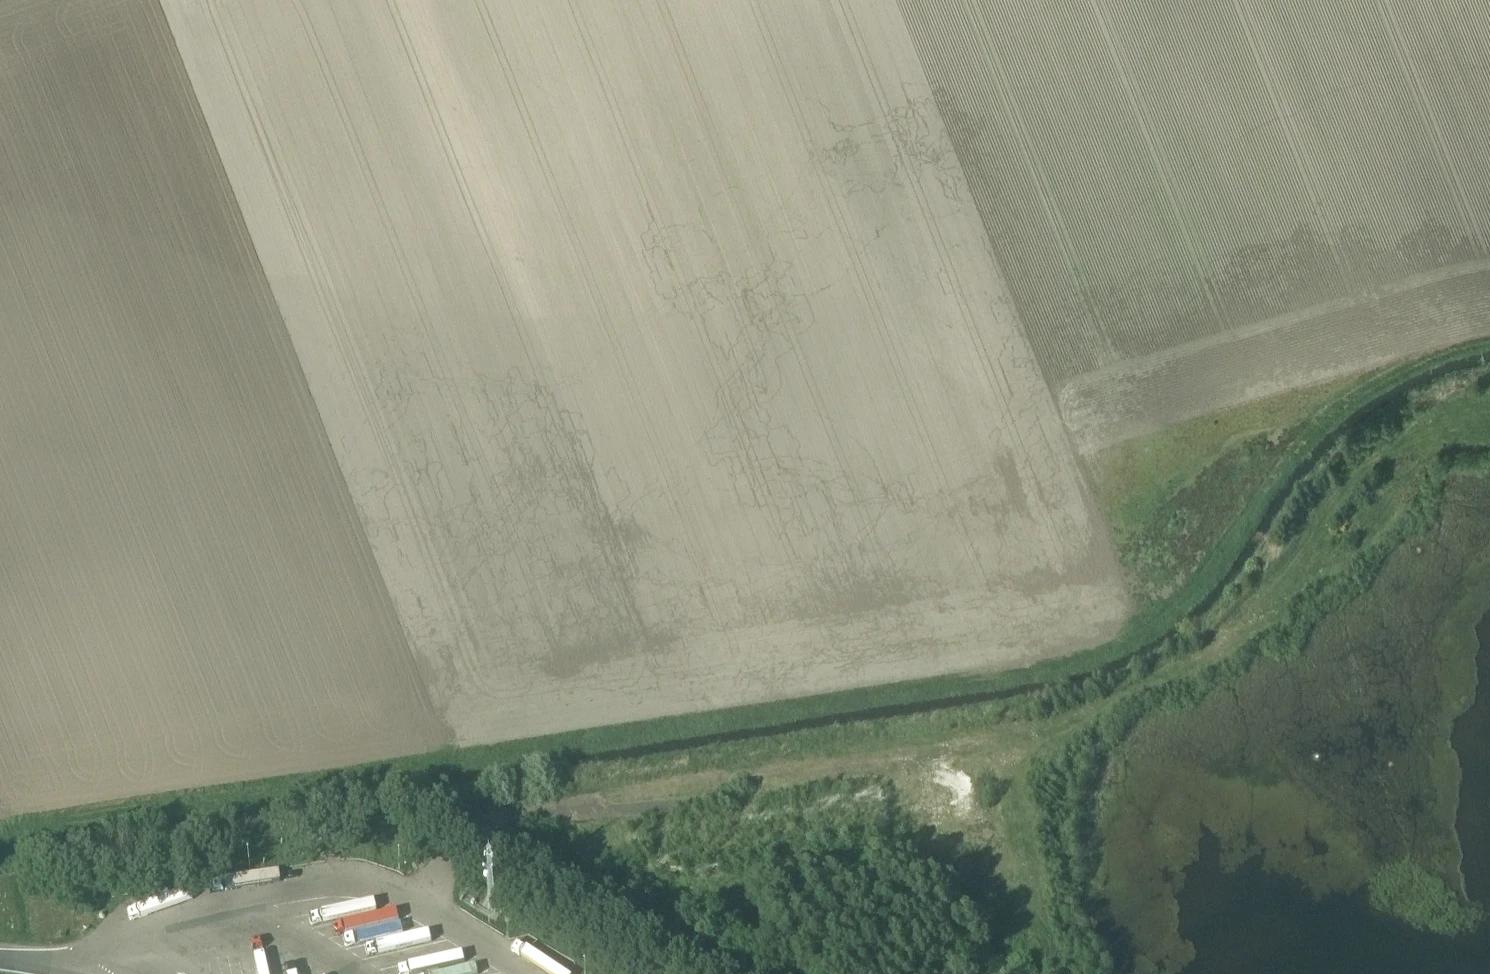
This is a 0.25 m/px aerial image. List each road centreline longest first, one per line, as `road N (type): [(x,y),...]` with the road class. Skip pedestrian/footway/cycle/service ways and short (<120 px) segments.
road 1 (track): [(534,806),(549,798),(1043,734),(1233,633),(1306,542),(1350,470),(1421,427),(1489,411)]
road 2 (track): [(1012,742),(1035,917),(1052,943)]

